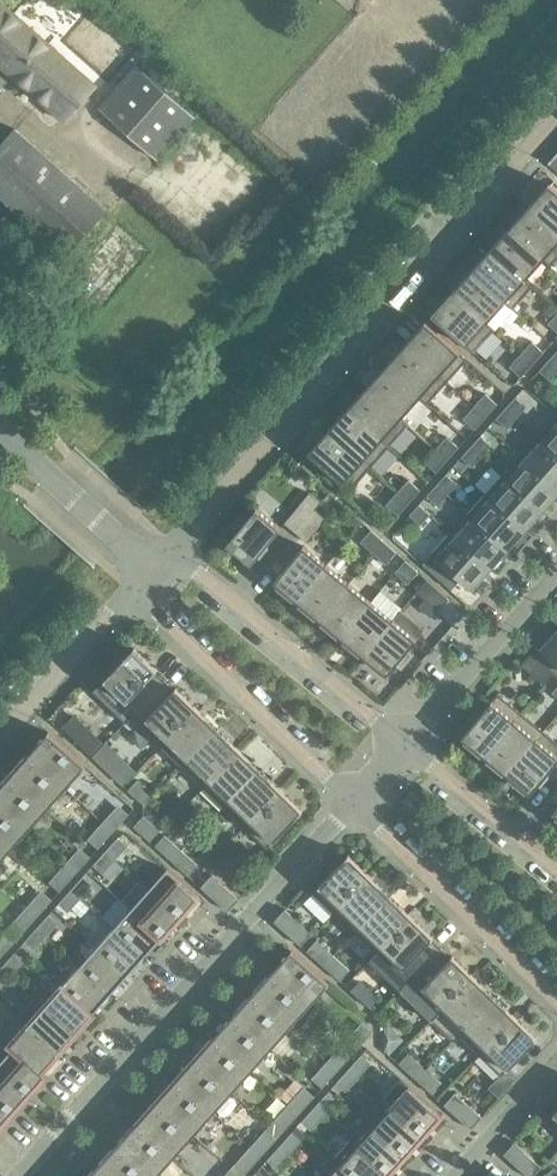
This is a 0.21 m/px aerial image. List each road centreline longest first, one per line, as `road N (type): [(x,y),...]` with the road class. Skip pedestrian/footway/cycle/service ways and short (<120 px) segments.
road 1 (residential): [(556,118),(159,565)]
road 2 (residential): [(353,801),(18,1175)]
road 3 (residential): [(159,565),(157,614),(353,801)]
road 4 (residential): [(406,744),(198,574),(159,565)]
road 5 (residential): [(353,801),(556,999)]
road 6 (residential): [(159,565),(0,737)]
road 7 (residential): [(406,744),(556,573)]
road 8 (residential): [(159,565),(0,432)]
road 9 (residential): [(556,870),(406,744)]
road 10 (residential): [(556,1063),(456,1175)]

